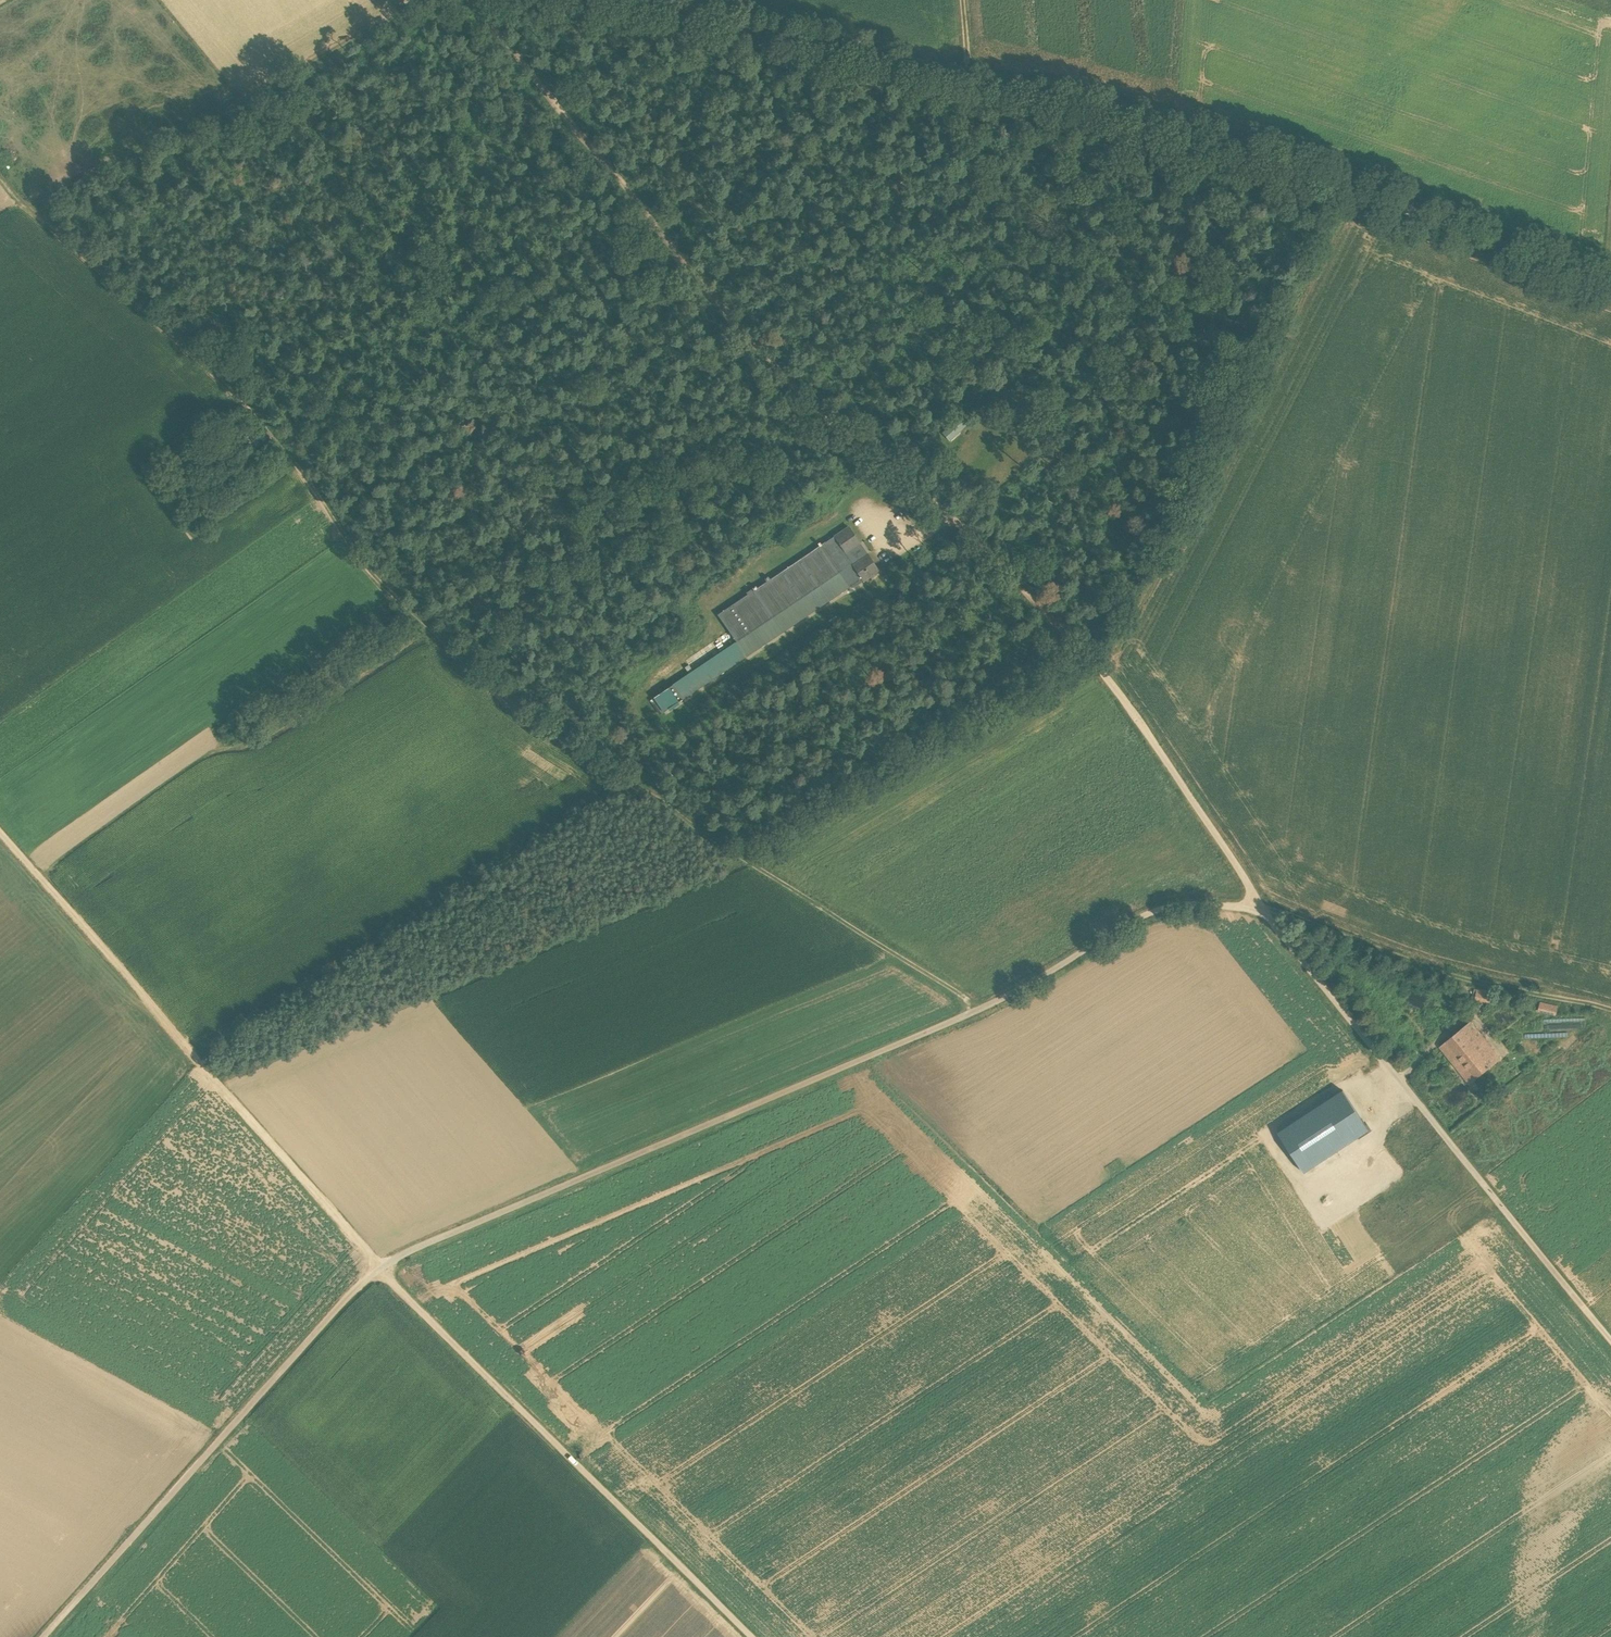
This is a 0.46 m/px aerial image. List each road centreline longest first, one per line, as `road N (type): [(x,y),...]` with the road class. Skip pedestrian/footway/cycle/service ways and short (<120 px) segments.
road 1 (unclassified): [(45,1636),(373,1267),(1012,1000),(1144,915),(1176,904),(1266,911)]
road 2 (track): [(45,221),(262,421),(374,576),(530,714),(825,919),(989,1010)]
road 3 (track): [(1266,911),(1060,621),(799,384),(689,263),(473,0)]
road 4 (track): [(748,1636),(373,1267),(0,828)]
road 5 (tertiary): [(1610,287),(1239,148),(633,0)]
road 6 (unclassified): [(1610,1338),(1266,911)]
road 7 (track): [(45,221),(232,117),(408,0)]
road 8 (track): [(1566,998),(1610,682)]
road 9 (track): [(1266,911),(1460,985),(1566,998)]

